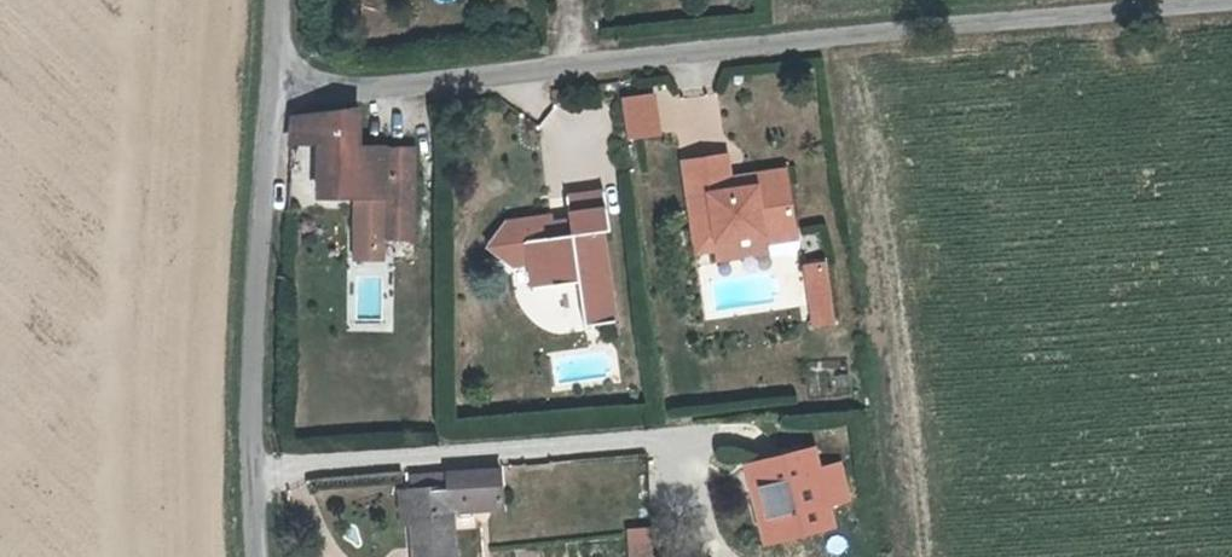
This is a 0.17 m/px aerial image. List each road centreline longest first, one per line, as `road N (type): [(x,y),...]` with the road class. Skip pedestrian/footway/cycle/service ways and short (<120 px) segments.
road 1 (unclassified): [(1231,1),(678,54),(256,81)]
road 2 (residential): [(253,469),(646,438)]
road 3 (unclassified): [(256,81),(253,469)]

